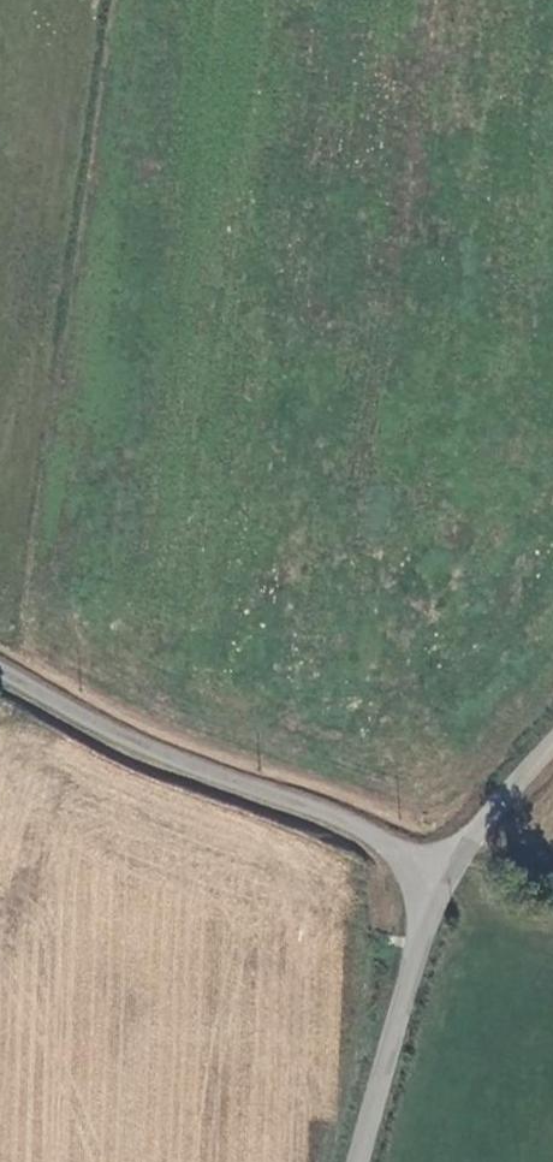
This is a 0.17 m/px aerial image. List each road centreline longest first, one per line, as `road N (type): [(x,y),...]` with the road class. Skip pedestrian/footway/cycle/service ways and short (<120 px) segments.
road 1 (unclassified): [(0,669),(239,781),(461,859)]
road 2 (unclassified): [(461,859),(347,1161)]
road 3 (unclassified): [(552,744),(461,859)]

